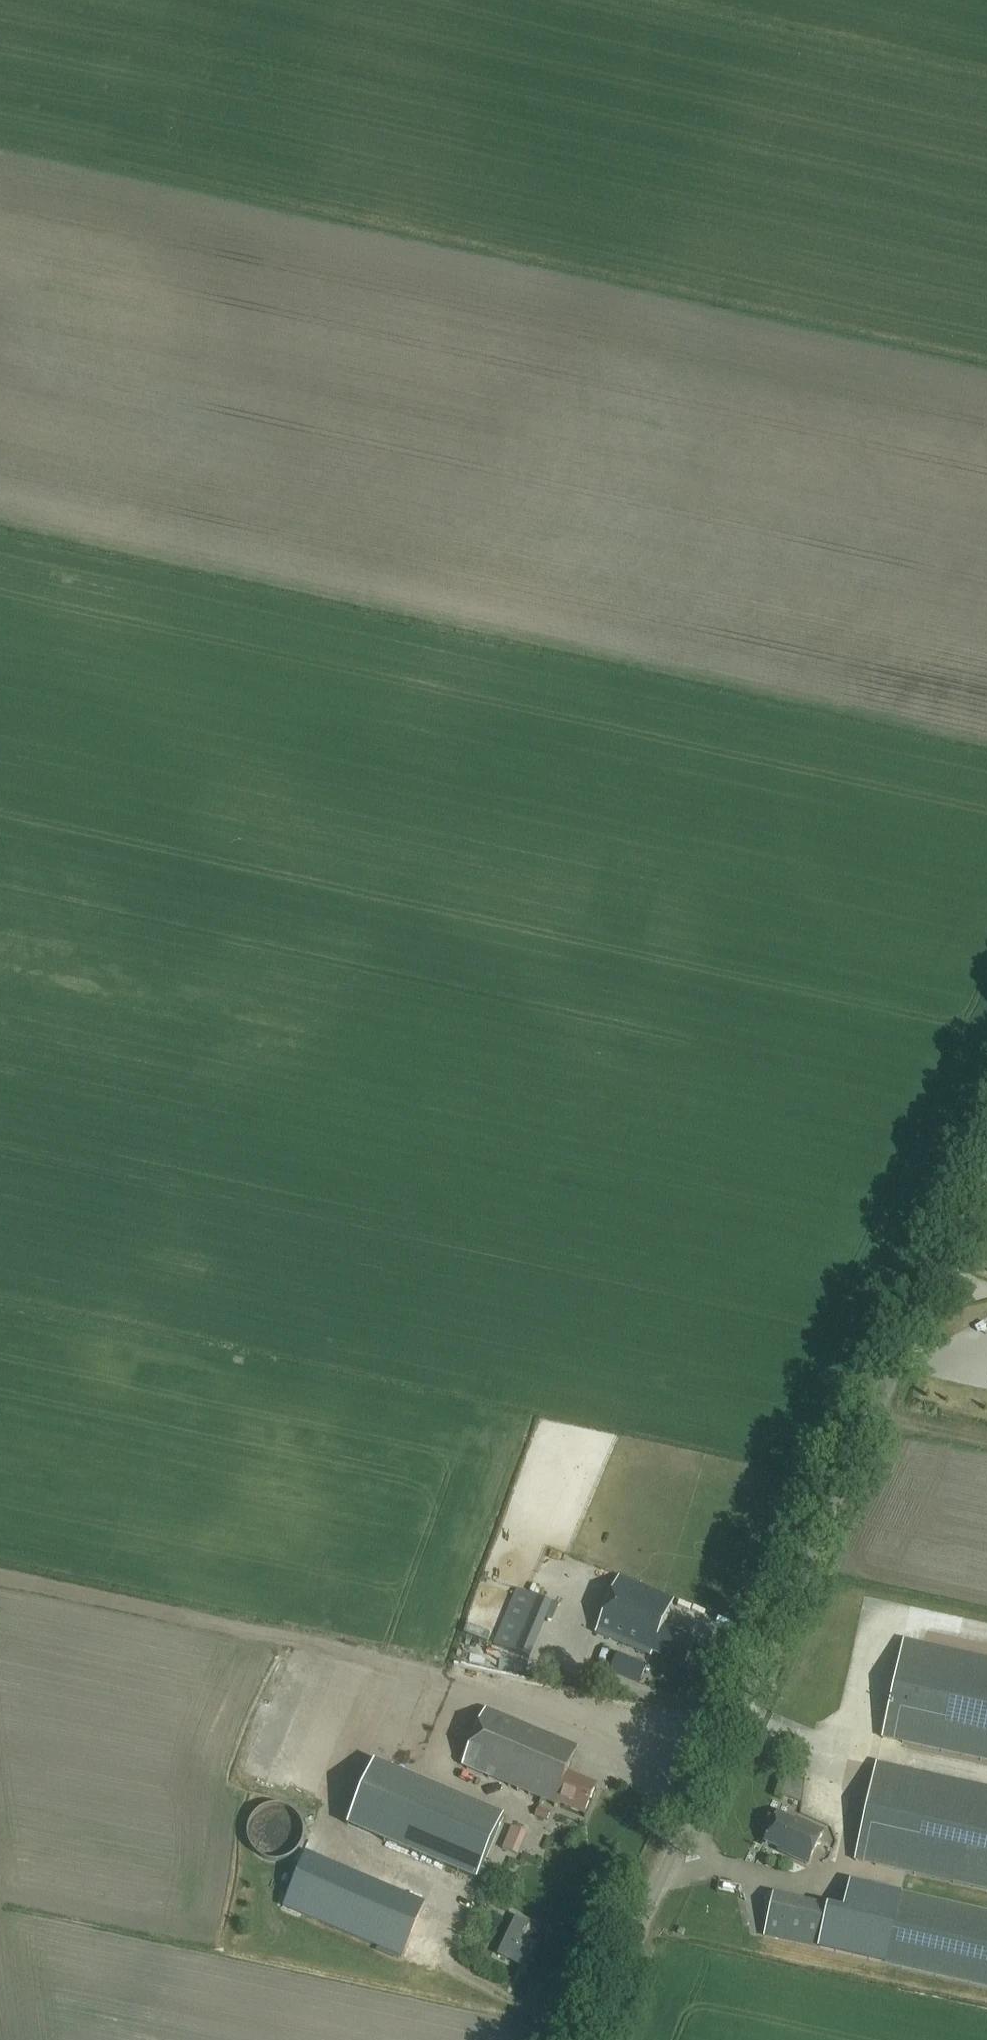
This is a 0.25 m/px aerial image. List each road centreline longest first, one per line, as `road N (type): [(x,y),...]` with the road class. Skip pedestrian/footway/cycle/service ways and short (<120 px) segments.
road 1 (unclassified): [(587,2039),(986,1160)]

